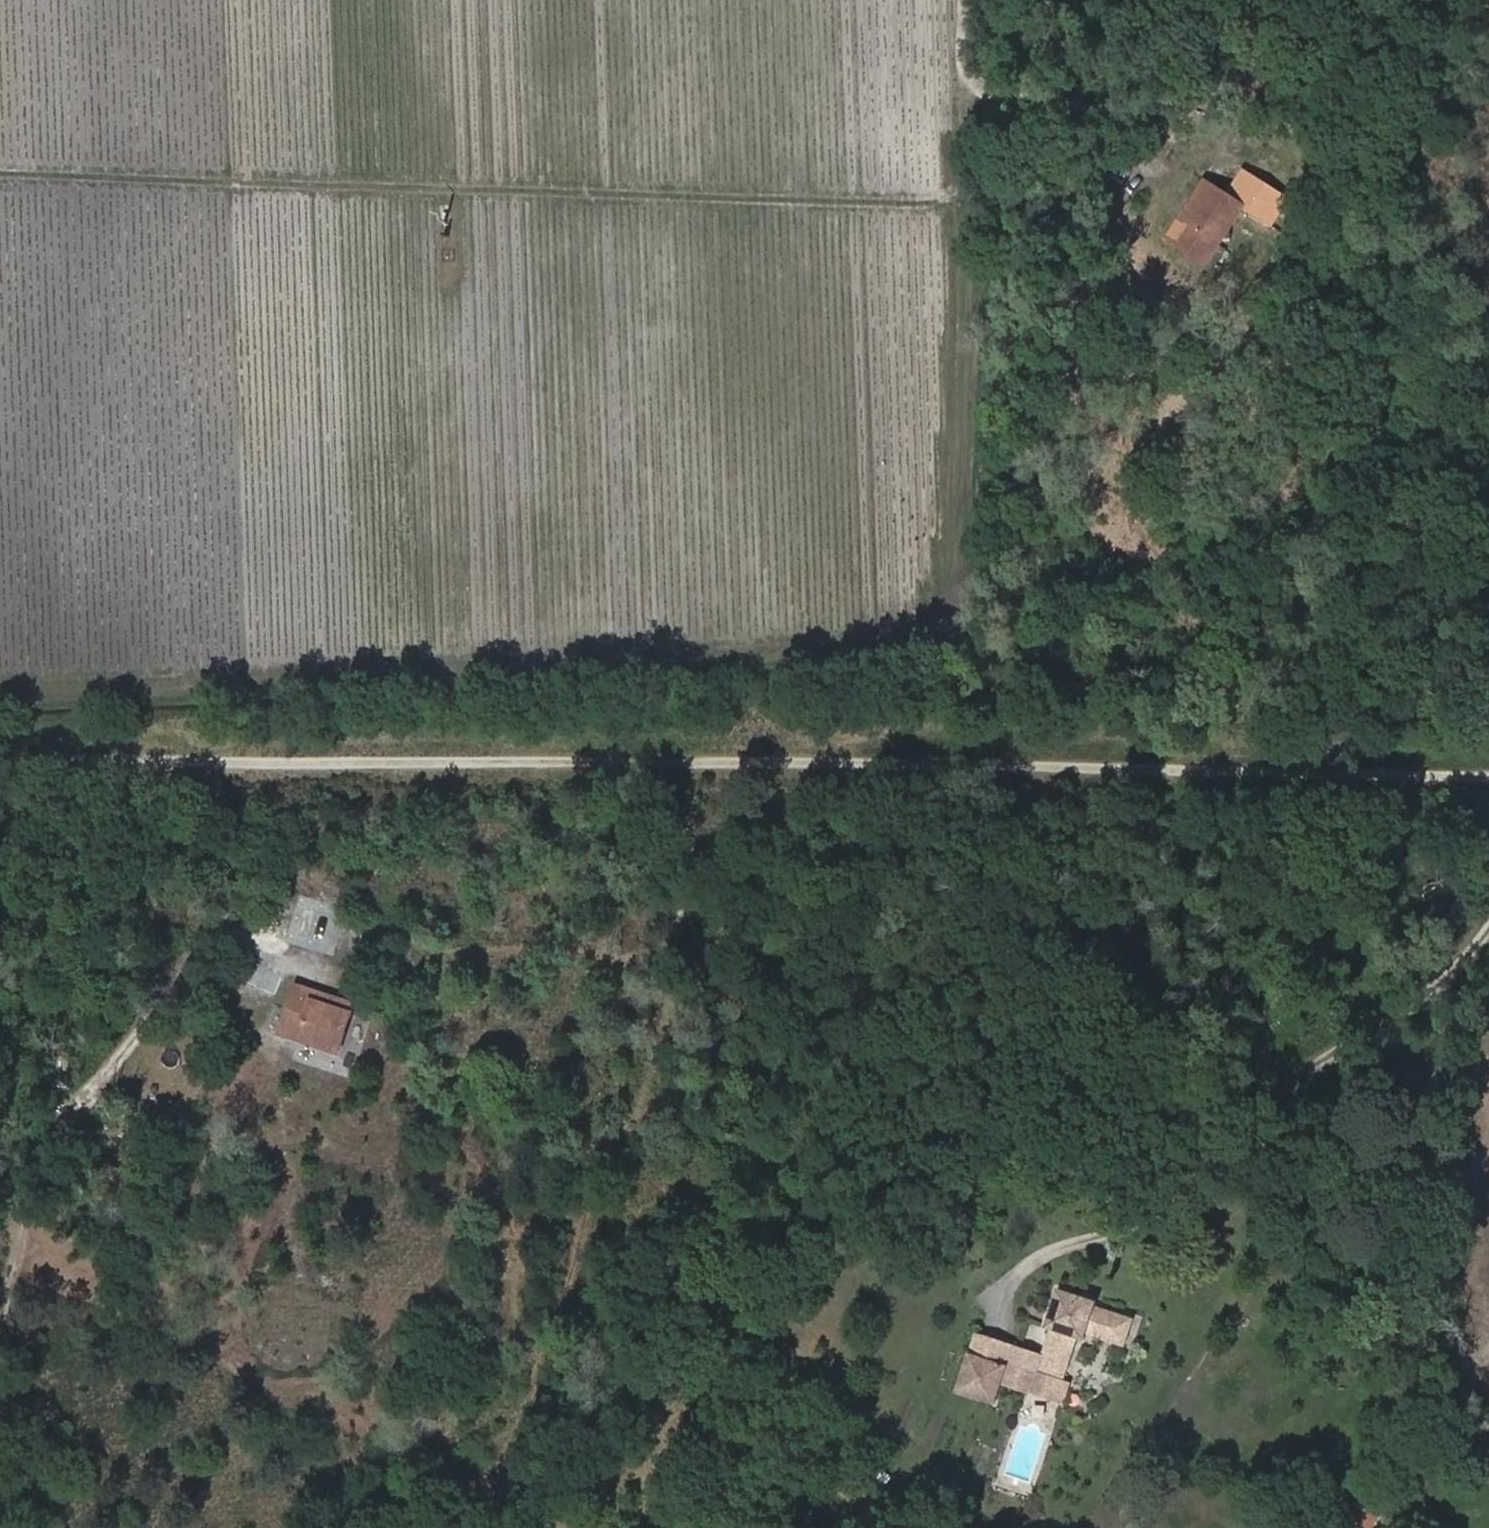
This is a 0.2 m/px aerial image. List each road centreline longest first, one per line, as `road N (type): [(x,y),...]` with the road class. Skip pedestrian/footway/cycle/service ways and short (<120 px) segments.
road 1 (track): [(1488,781),(904,764),(0,755)]

